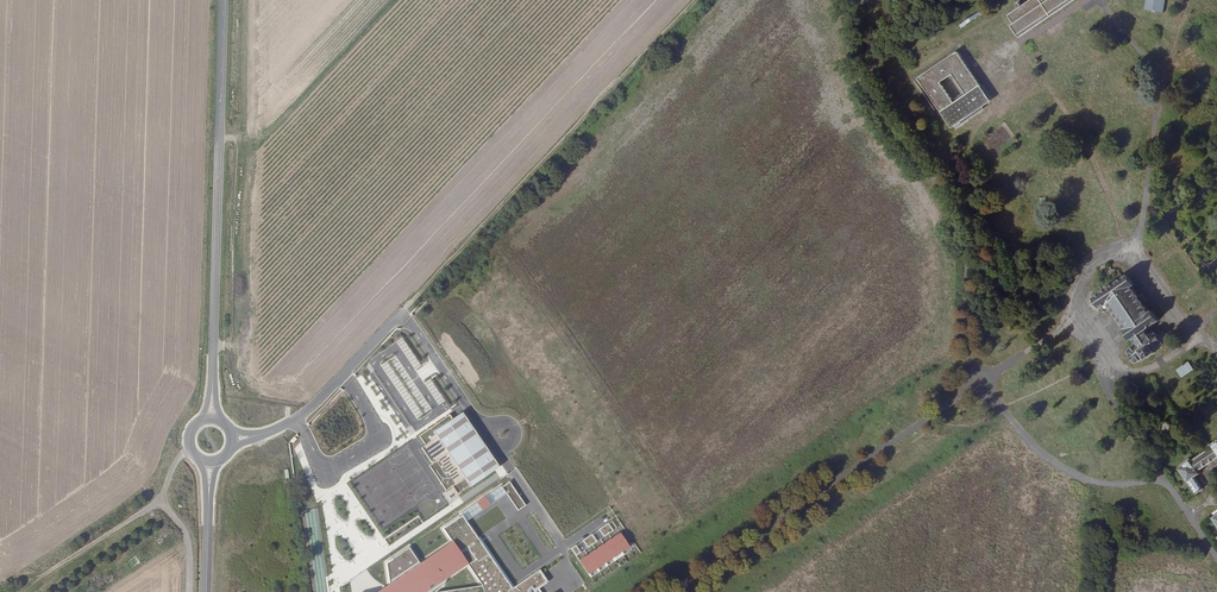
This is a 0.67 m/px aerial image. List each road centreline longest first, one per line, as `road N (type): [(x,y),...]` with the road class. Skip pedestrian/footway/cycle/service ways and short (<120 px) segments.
road 1 (track): [(401,312),(693,0)]
road 2 (tertiary): [(211,419),(223,0)]
road 3 (unclassified): [(229,438),(298,419),(401,312),(512,471)]
road 4 (tertiary): [(206,591),(210,459)]

